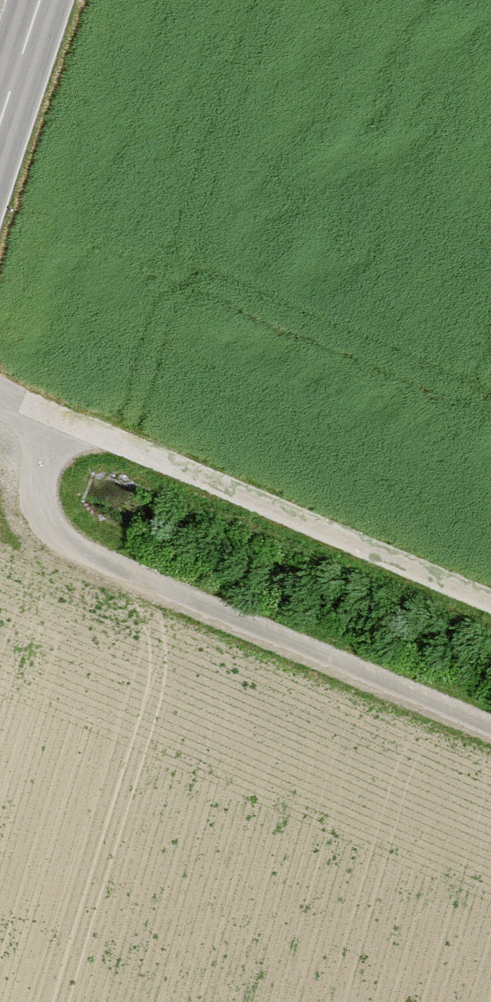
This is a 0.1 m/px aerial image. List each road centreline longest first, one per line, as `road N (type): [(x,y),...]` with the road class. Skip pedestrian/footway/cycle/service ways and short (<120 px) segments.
road 1 (track): [(62,420),(36,528),(490,725)]
road 2 (track): [(0,393),(490,604)]
road 3 (secondary): [(44,0),(0,137)]

